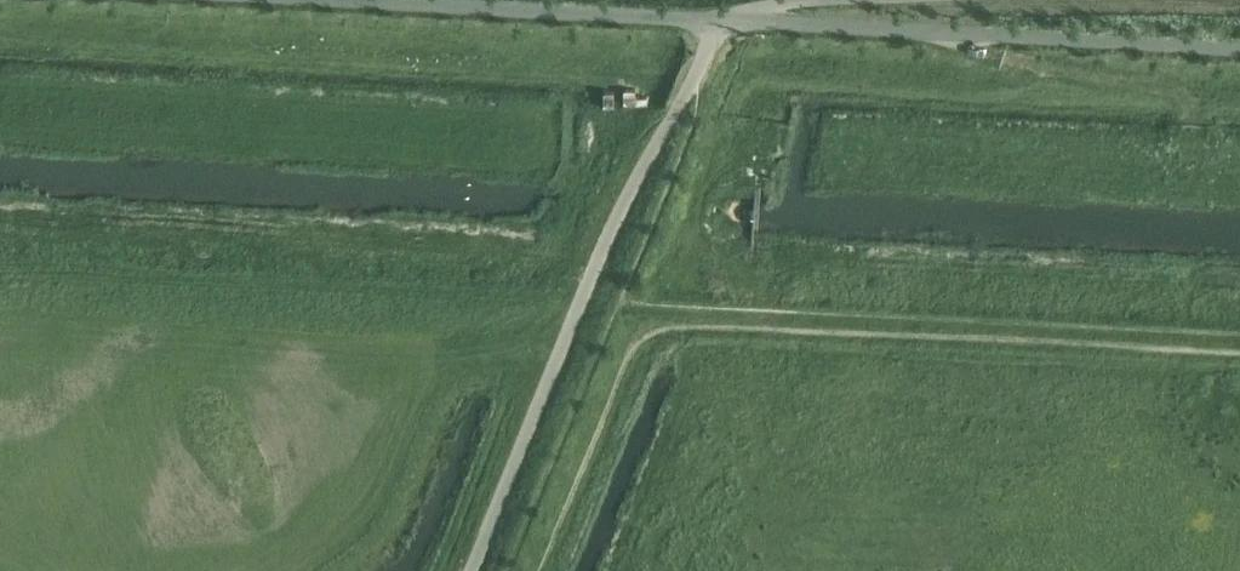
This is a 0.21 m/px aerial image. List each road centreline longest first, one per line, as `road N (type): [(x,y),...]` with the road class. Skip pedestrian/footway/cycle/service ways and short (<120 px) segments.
road 1 (unclassified): [(339,0),(1239,50)]

